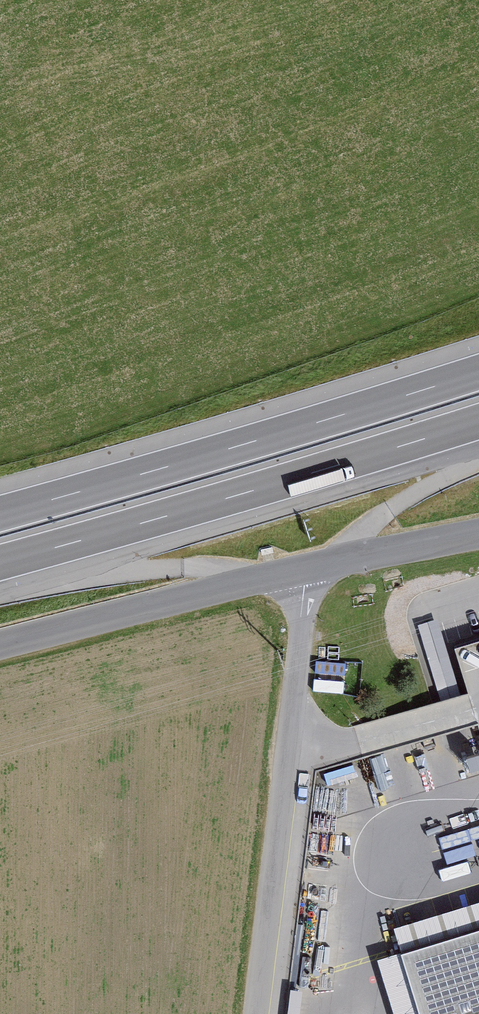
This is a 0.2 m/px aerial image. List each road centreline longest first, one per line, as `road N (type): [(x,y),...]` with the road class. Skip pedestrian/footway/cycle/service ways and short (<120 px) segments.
road 1 (motorway): [(0,562),(478,420)]
road 2 (motorway): [(478,372),(0,514)]
road 3 (unclassified): [(257,1013),(305,566)]
road 4 (unclassified): [(0,645),(305,566)]
road 5 (unclassified): [(305,566),(478,533)]

